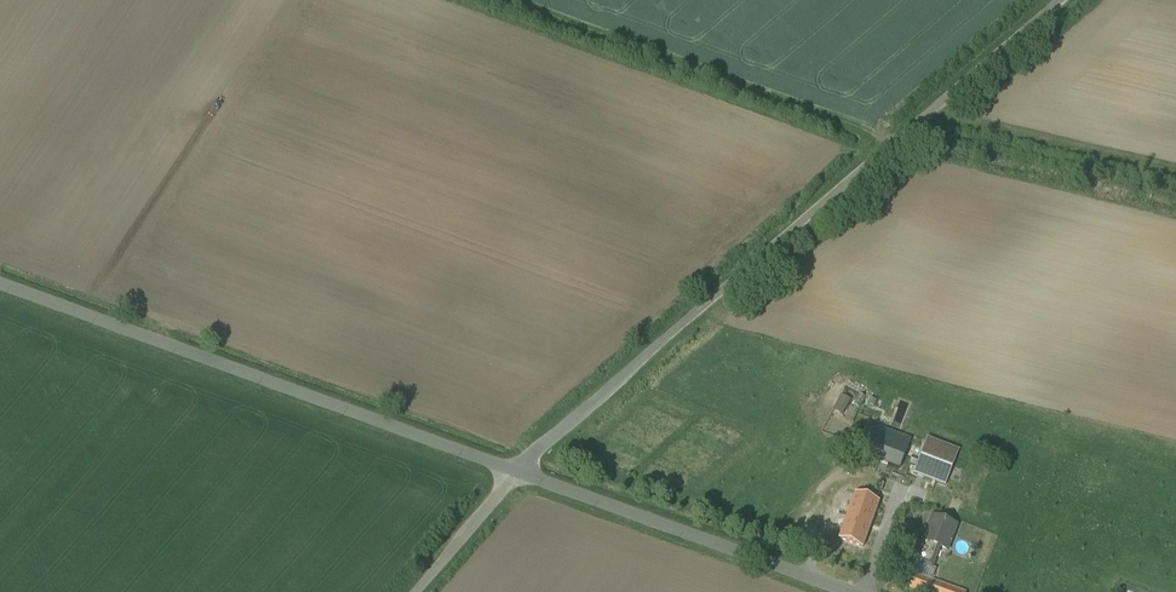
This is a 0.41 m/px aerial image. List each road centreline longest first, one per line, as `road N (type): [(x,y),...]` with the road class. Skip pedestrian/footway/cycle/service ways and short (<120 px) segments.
road 1 (unclassified): [(1062,0),(510,470)]
road 2 (unclassified): [(510,470),(0,278)]
road 3 (unclassified): [(856,591),(510,470)]
road 4 (unclassified): [(402,591),(510,470)]

